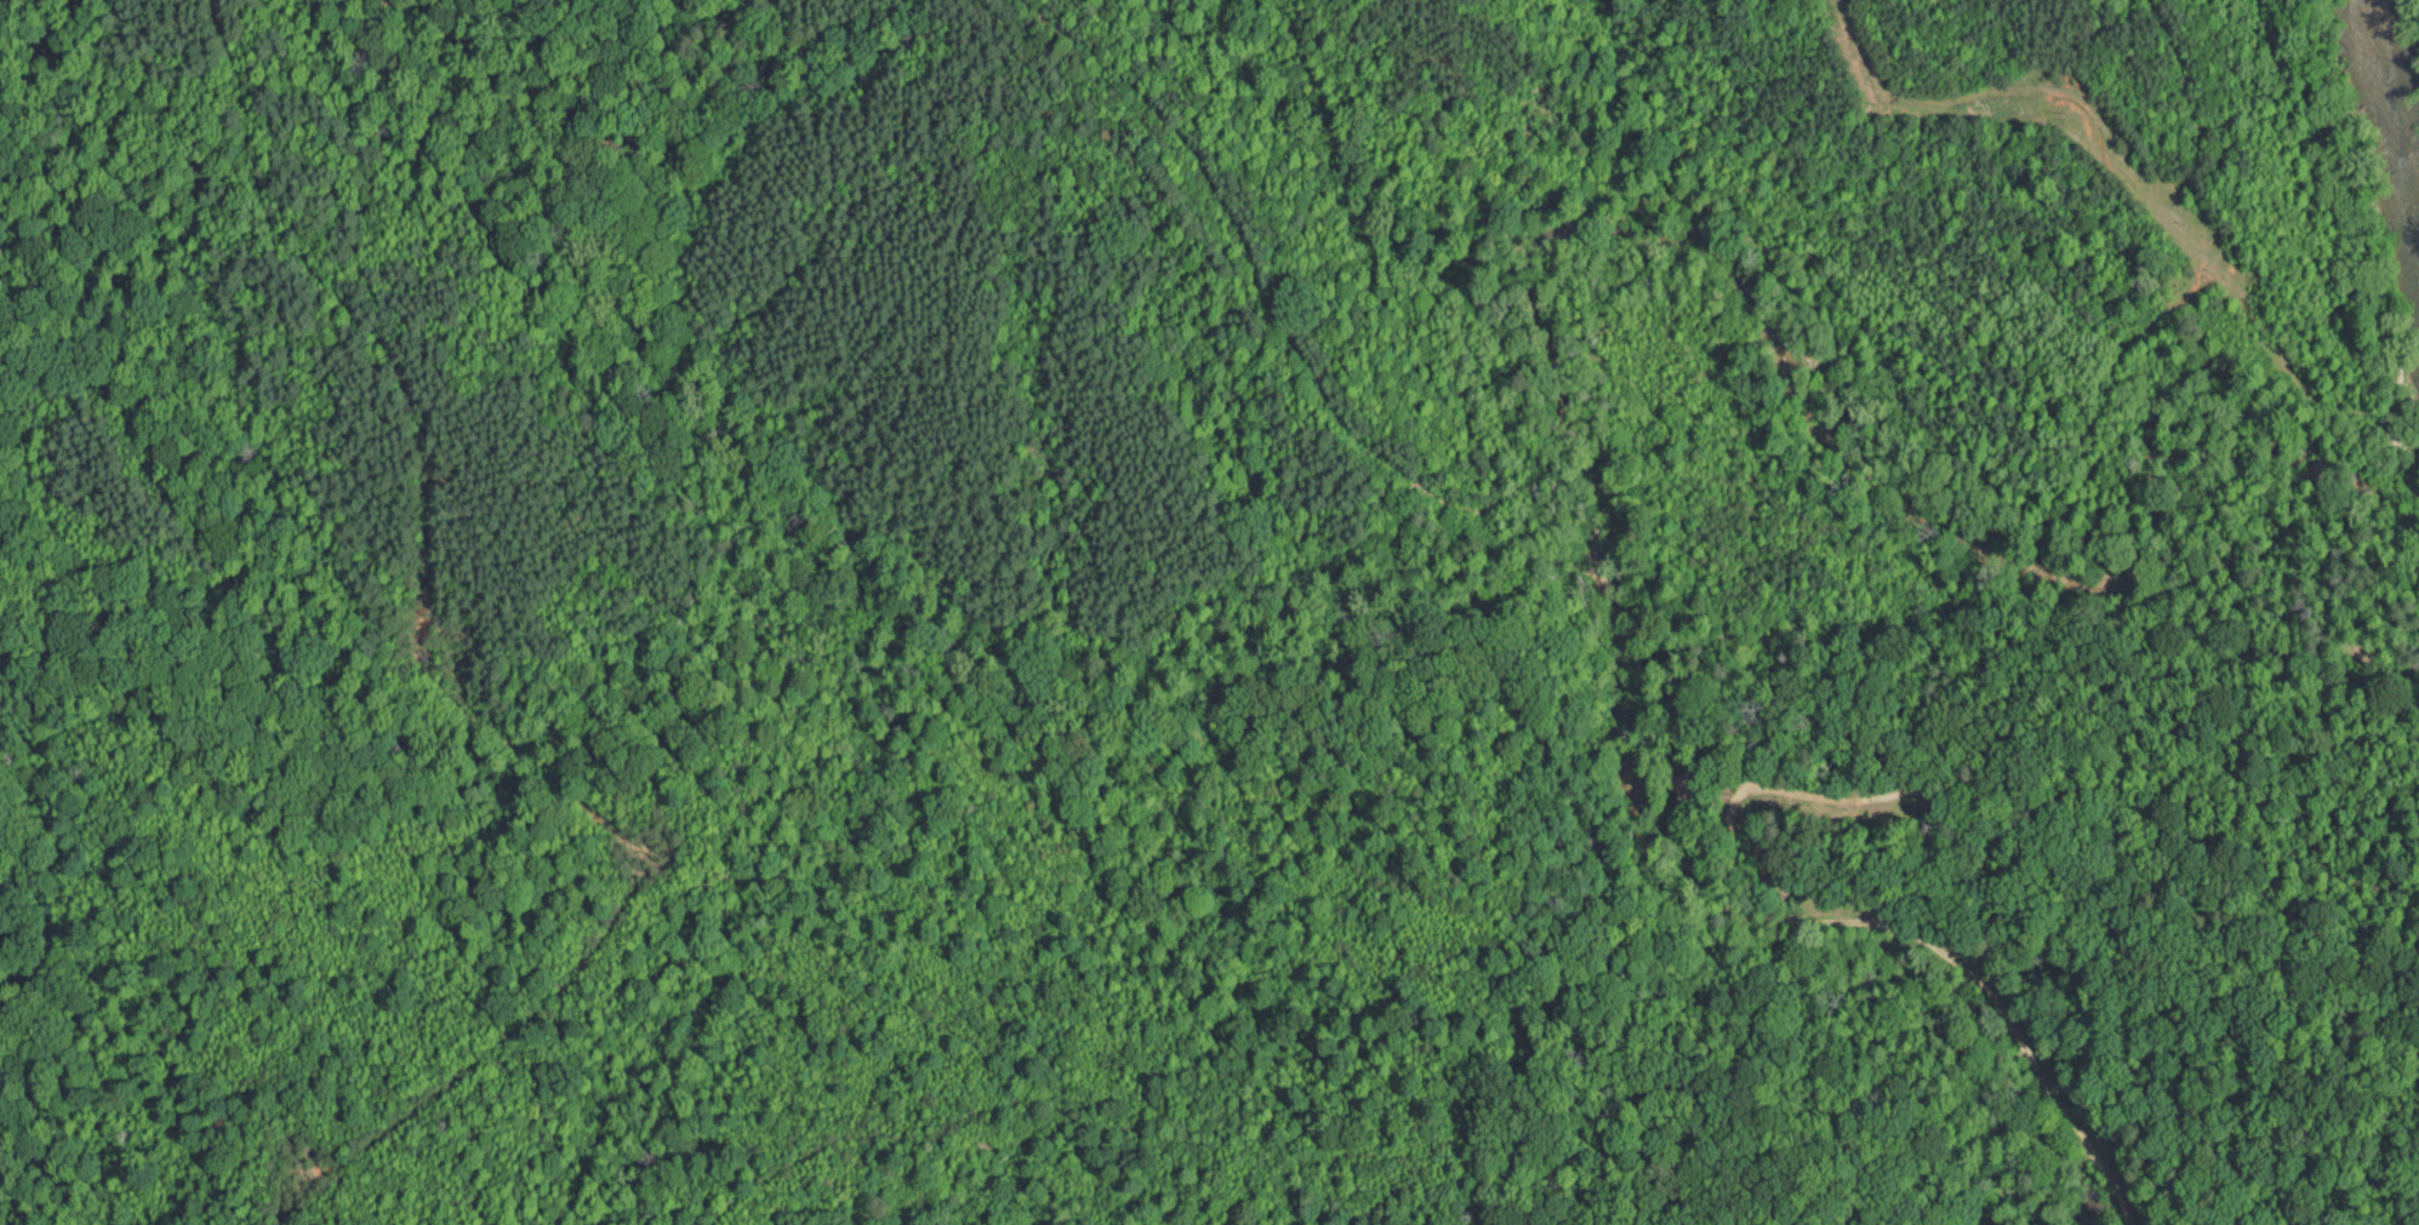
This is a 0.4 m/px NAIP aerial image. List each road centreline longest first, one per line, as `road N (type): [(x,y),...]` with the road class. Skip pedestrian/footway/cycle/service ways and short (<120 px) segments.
road 1 (residential): [(2133,1224),(2020,1011),(1985,975),(1898,925),(1745,916)]

